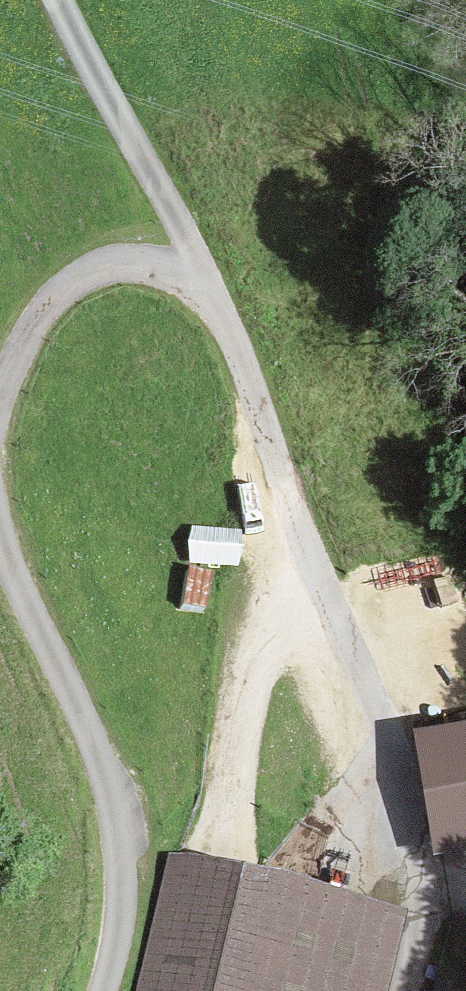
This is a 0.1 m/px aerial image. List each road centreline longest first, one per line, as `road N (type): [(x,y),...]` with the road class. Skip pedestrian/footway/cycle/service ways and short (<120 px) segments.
road 1 (track): [(405,990),(422,921),(421,859),(402,783),(210,291),(61,0)]
road 2 (residential): [(103,990),(121,903),(116,820),(85,718),(0,532)]
road 3 (track): [(0,401),(45,305),(79,276),(147,263),(210,291)]

